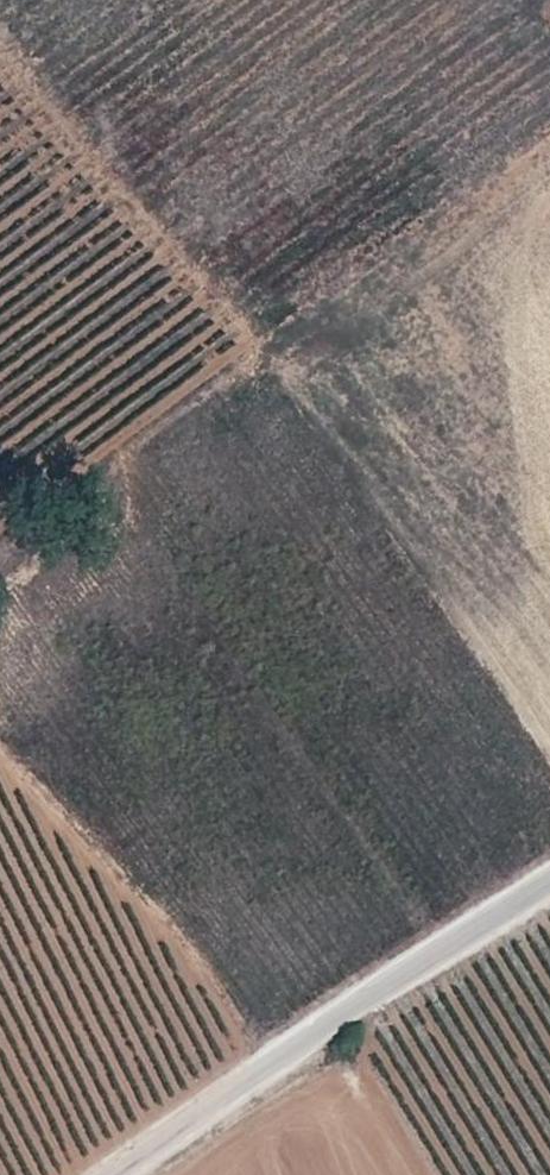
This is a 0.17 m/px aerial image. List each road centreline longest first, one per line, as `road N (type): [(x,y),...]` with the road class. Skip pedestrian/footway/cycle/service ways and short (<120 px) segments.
road 1 (unclassified): [(549,887),(112,1174)]

